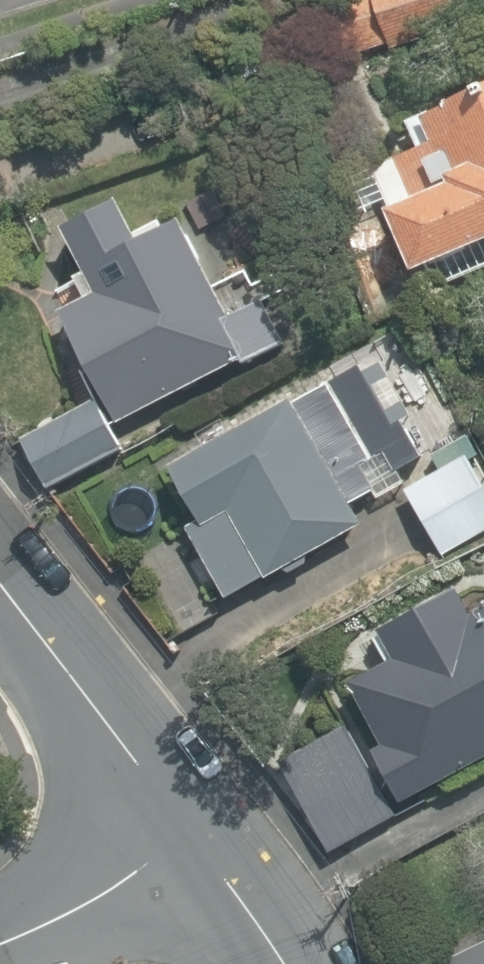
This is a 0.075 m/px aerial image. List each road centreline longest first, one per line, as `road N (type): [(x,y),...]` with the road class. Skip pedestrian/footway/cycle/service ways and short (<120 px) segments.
road 1 (residential): [(0,602),(155,805)]
road 2 (residential): [(155,805),(83,875),(0,931)]
road 3 (residential): [(155,805),(273,963)]

